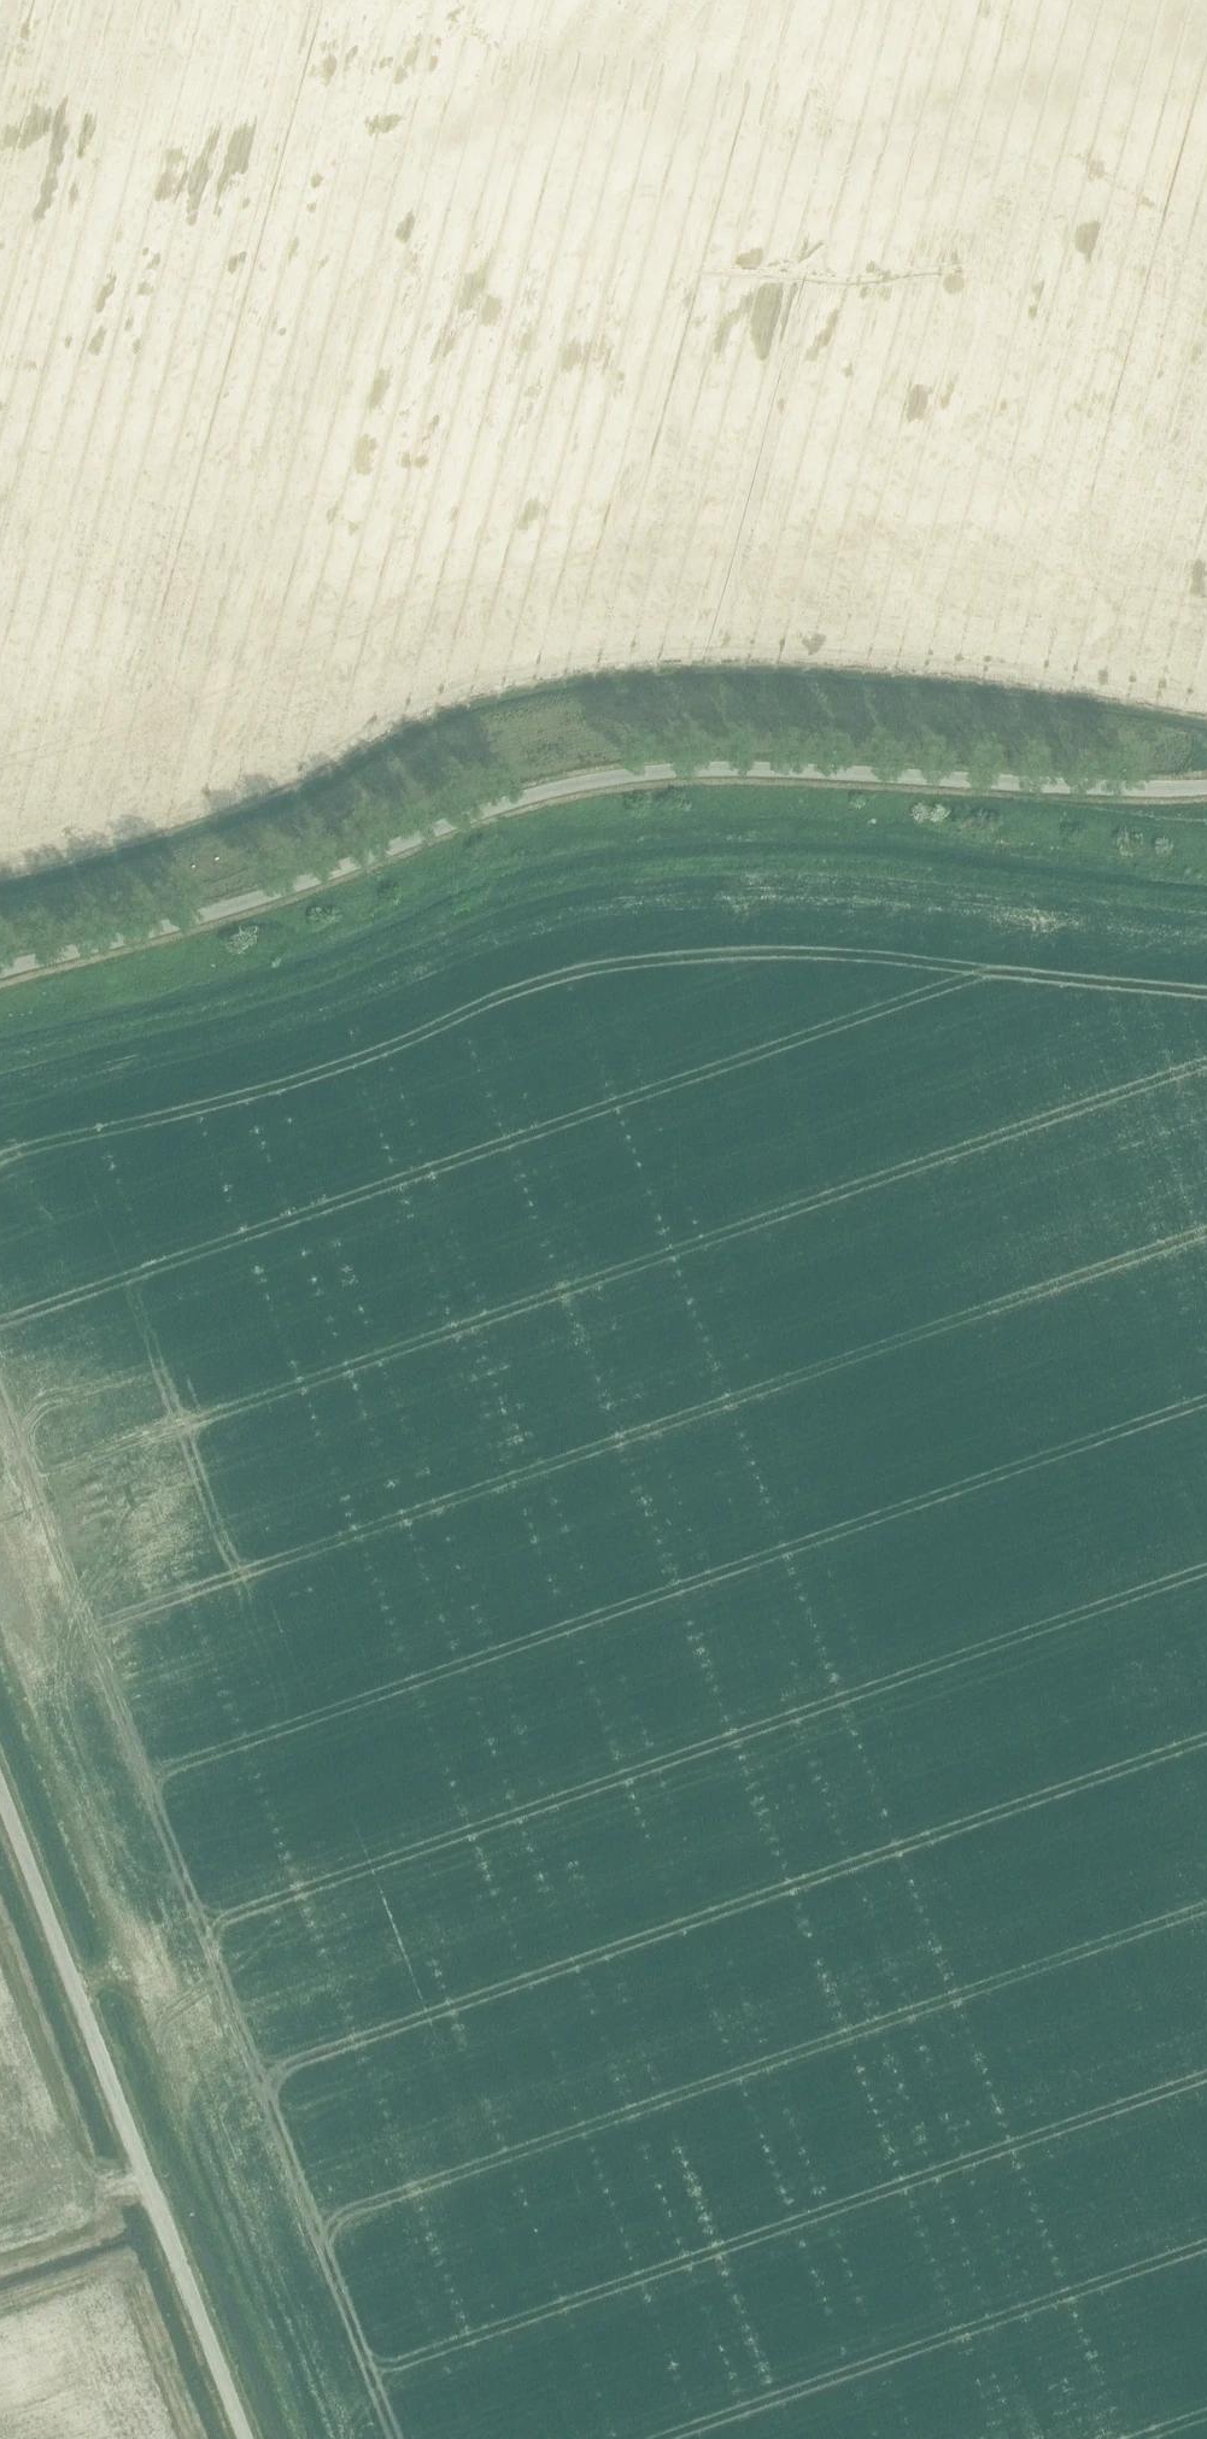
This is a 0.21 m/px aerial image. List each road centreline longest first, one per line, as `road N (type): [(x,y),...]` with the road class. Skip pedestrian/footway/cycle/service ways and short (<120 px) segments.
road 1 (unclassified): [(0,967),(308,869),(539,770),(764,759),(1114,785),(1206,782)]
road 2 (unclassified): [(245,2438),(0,1789)]

